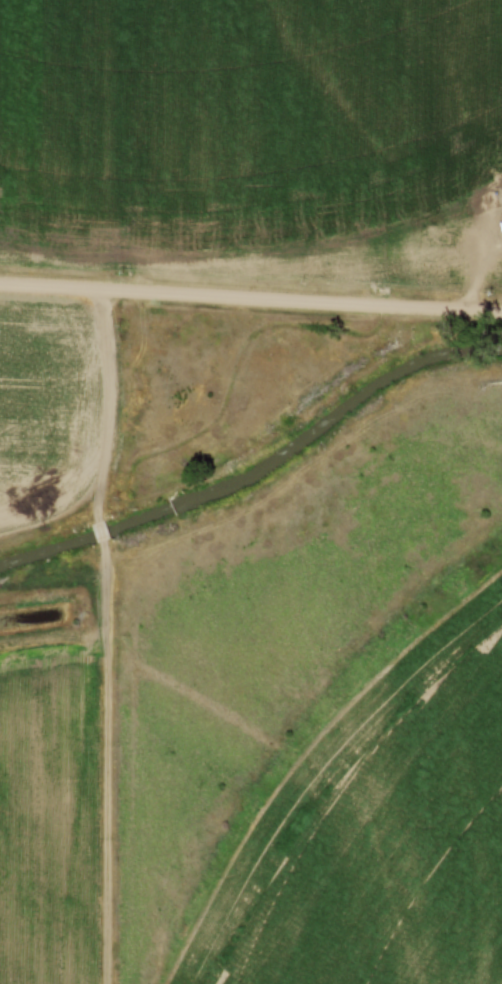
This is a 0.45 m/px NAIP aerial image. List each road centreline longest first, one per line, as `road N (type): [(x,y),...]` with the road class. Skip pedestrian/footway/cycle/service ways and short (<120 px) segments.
road 1 (residential): [(0,283),(501,315)]

